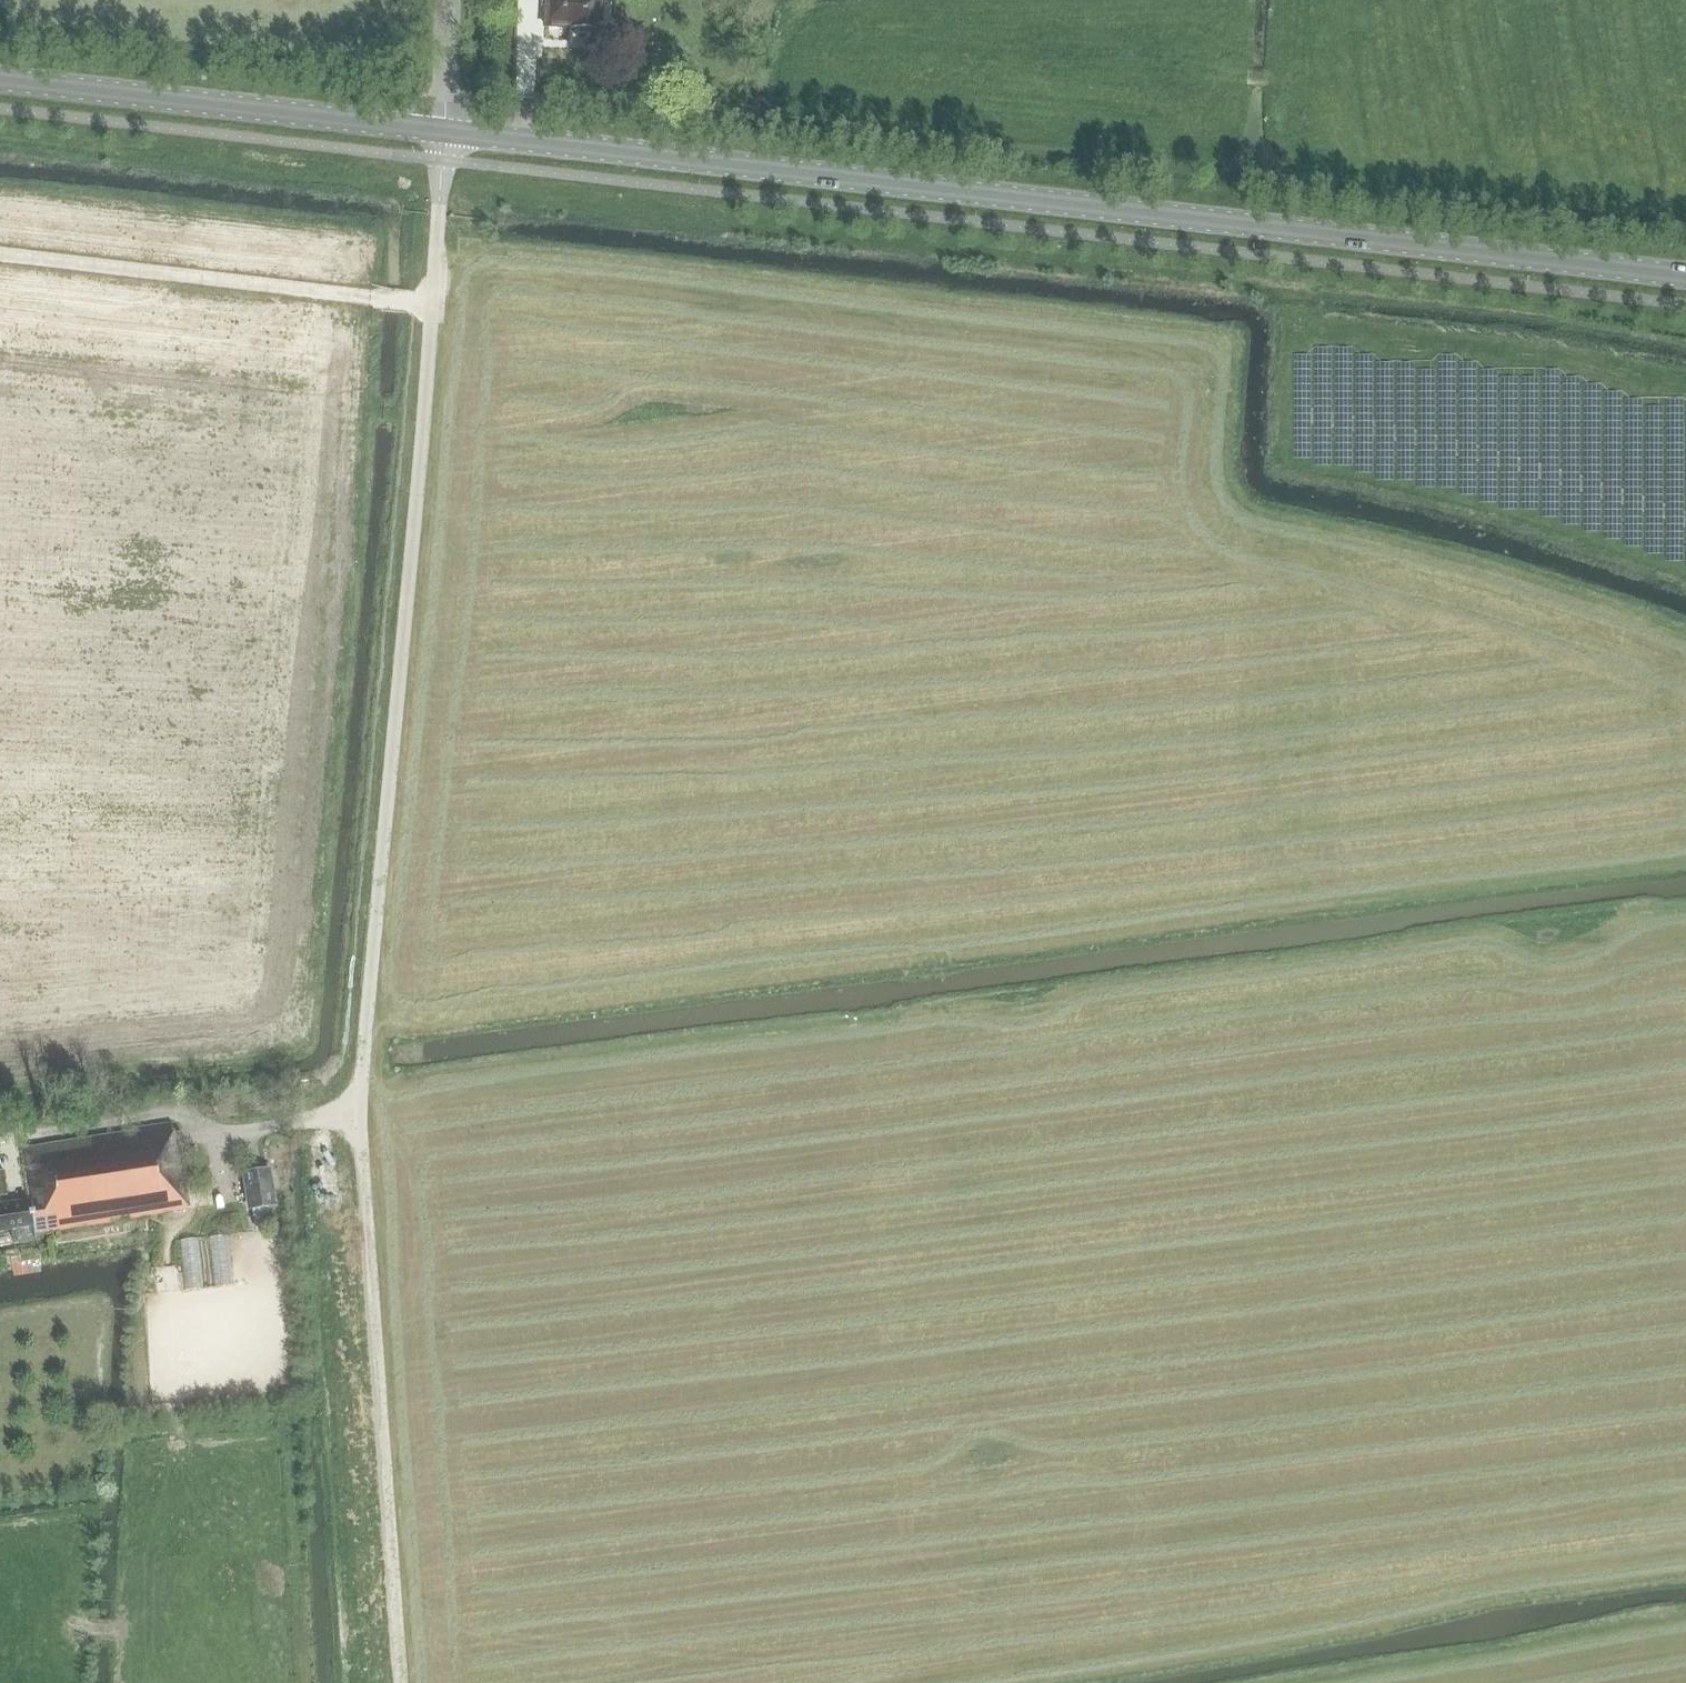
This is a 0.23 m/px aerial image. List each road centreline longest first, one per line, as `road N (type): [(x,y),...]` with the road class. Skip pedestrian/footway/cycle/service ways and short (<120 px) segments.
road 1 (secondary): [(1685,275),(443,131)]
road 2 (track): [(402,1682),(358,1106)]
road 3 (secondary): [(443,131),(0,79)]
road 4 (track): [(434,303),(0,254)]
road 5 (unclassified): [(443,131),(448,0)]

